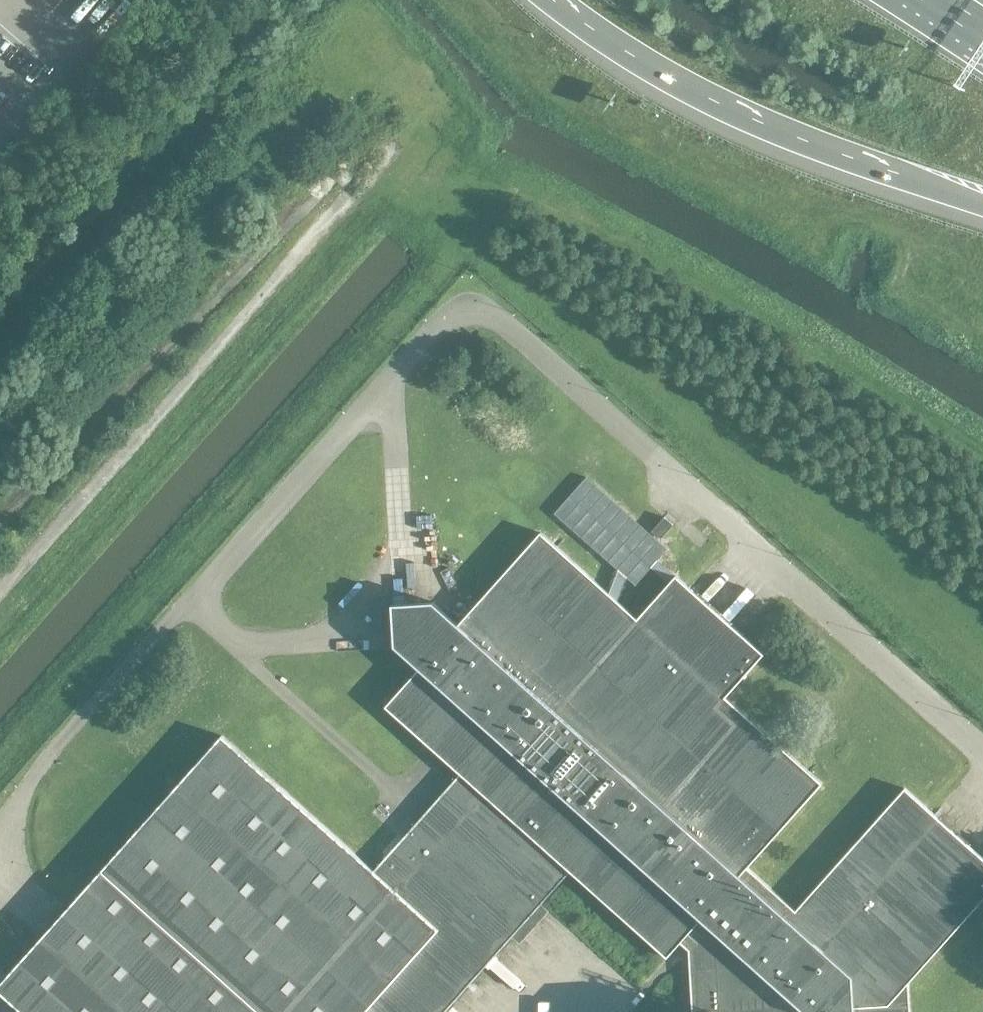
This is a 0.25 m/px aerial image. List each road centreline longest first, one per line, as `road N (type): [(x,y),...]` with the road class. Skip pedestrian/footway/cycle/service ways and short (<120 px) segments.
road 1 (motorway): [(559,0),(605,38),(719,107),(982,206)]

